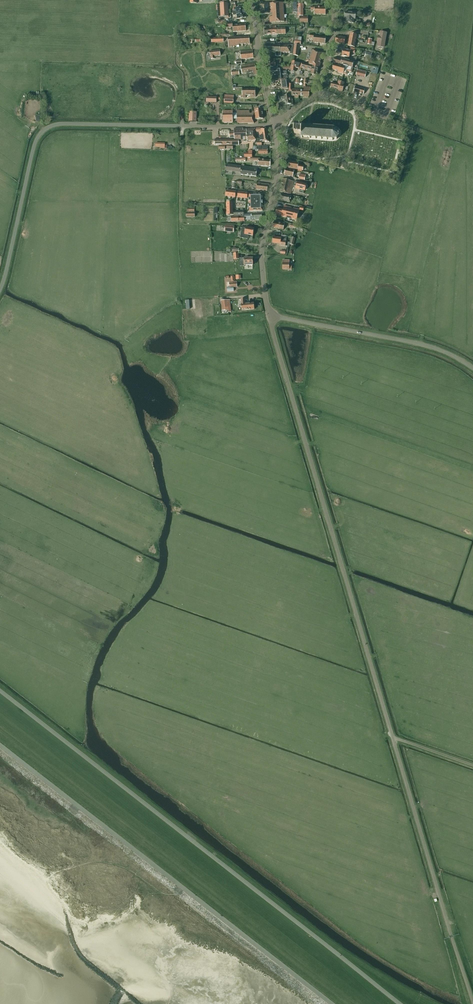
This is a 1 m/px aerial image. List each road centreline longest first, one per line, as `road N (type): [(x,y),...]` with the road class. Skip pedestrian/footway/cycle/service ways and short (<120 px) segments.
road 1 (unclassified): [(472,1002),(270,319)]
road 2 (unclassified): [(401,1003),(0,691)]
road 3 (unclassified): [(0,749),(327,1003)]
road 4 (unclassified): [(0,289),(34,145),(49,127),(274,124)]
road 5 (unclassified): [(472,367),(434,346),(270,319)]
road 6 (unclassified): [(270,319),(261,256),(278,167),(274,124)]
road 7 (residential): [(273,120),(316,93),(334,0)]
road 8 (unclassified): [(273,120),(251,0)]

